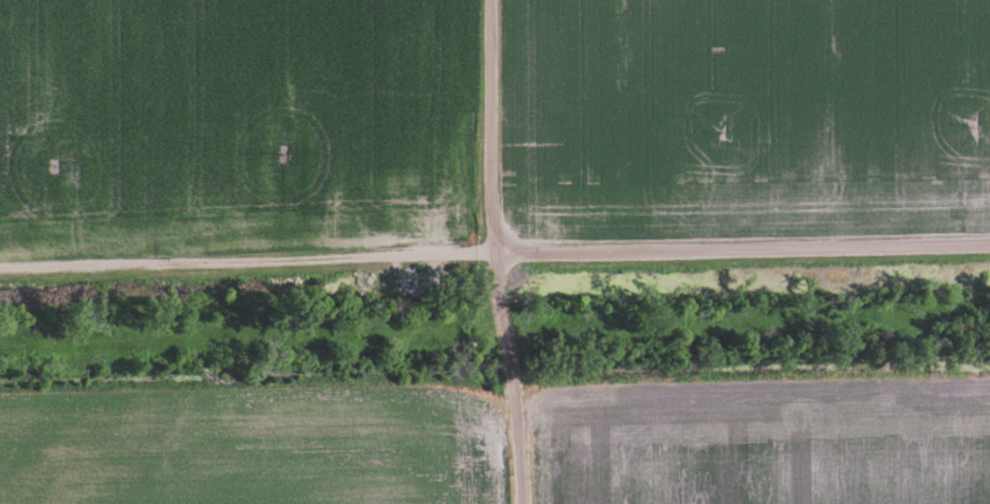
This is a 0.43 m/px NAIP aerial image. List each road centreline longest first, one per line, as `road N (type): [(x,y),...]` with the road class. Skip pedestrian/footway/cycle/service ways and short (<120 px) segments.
road 1 (residential): [(522,503),(491,210),(489,0)]
road 2 (track): [(0,268),(498,253)]
road 3 (track): [(989,243),(498,253)]

